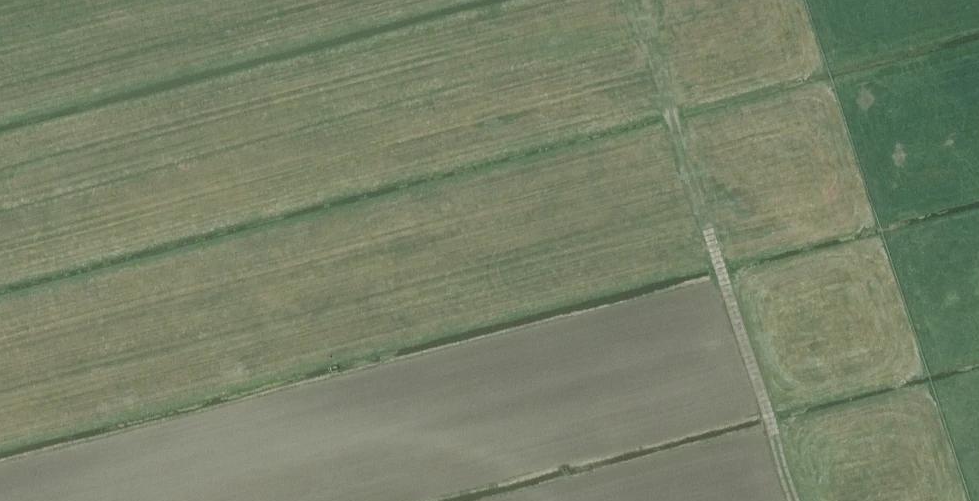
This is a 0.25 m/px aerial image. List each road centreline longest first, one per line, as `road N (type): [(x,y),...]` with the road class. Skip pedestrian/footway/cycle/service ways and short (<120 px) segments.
road 1 (track): [(635,0),(794,500)]

